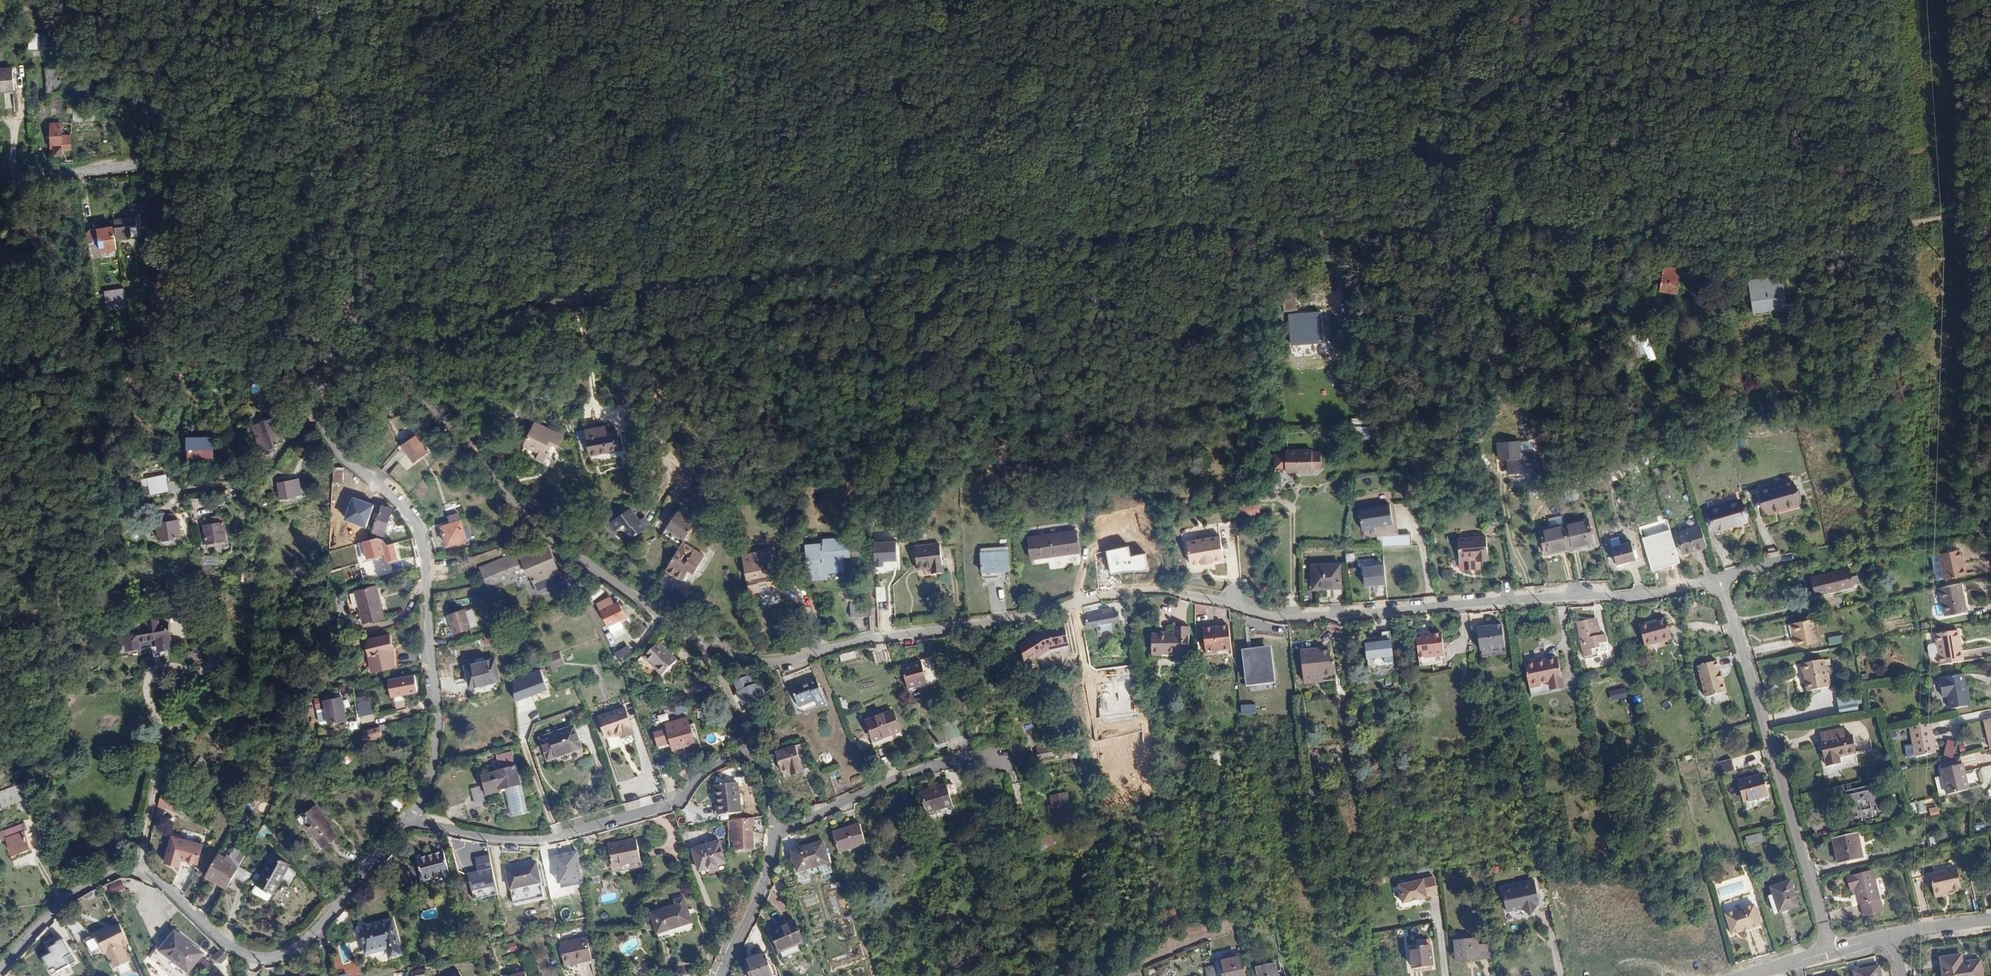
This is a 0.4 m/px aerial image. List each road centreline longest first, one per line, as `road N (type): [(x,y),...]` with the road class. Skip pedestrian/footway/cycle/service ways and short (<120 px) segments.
road 1 (track): [(1990,208),(1728,255),(1507,231),(1172,224),(953,258),(622,289)]
road 2 (residential): [(690,641),(732,659),(773,664),(855,641),(953,631),(1134,591),(1282,619),(1721,583)]
road 3 (residential): [(411,823),(293,950),(264,960),(239,954),(154,880),(124,873),(82,886),(0,970)]
road 4 (residential): [(347,319),(377,338),(537,530),(690,641)]
road 5 (residential): [(320,414),(344,450),(408,499),(433,552),(441,697),(411,823)]
road 6 (residential): [(1721,583),(1832,952)]
road 7 (residential): [(756,753),(705,772),(675,804),(558,836),(495,840),(411,823)]
road 8 (track): [(46,171),(358,150)]
road 9 (unclassified): [(622,289),(347,319)]
road 10 (track): [(106,343),(347,319)]
road 11 (residential): [(774,833),(953,761)]
road 12 (unclassified): [(347,319),(358,150)]
road 13 (residential): [(774,833),(764,883),(720,975)]
road 14 (residential): [(690,641),(756,753)]

